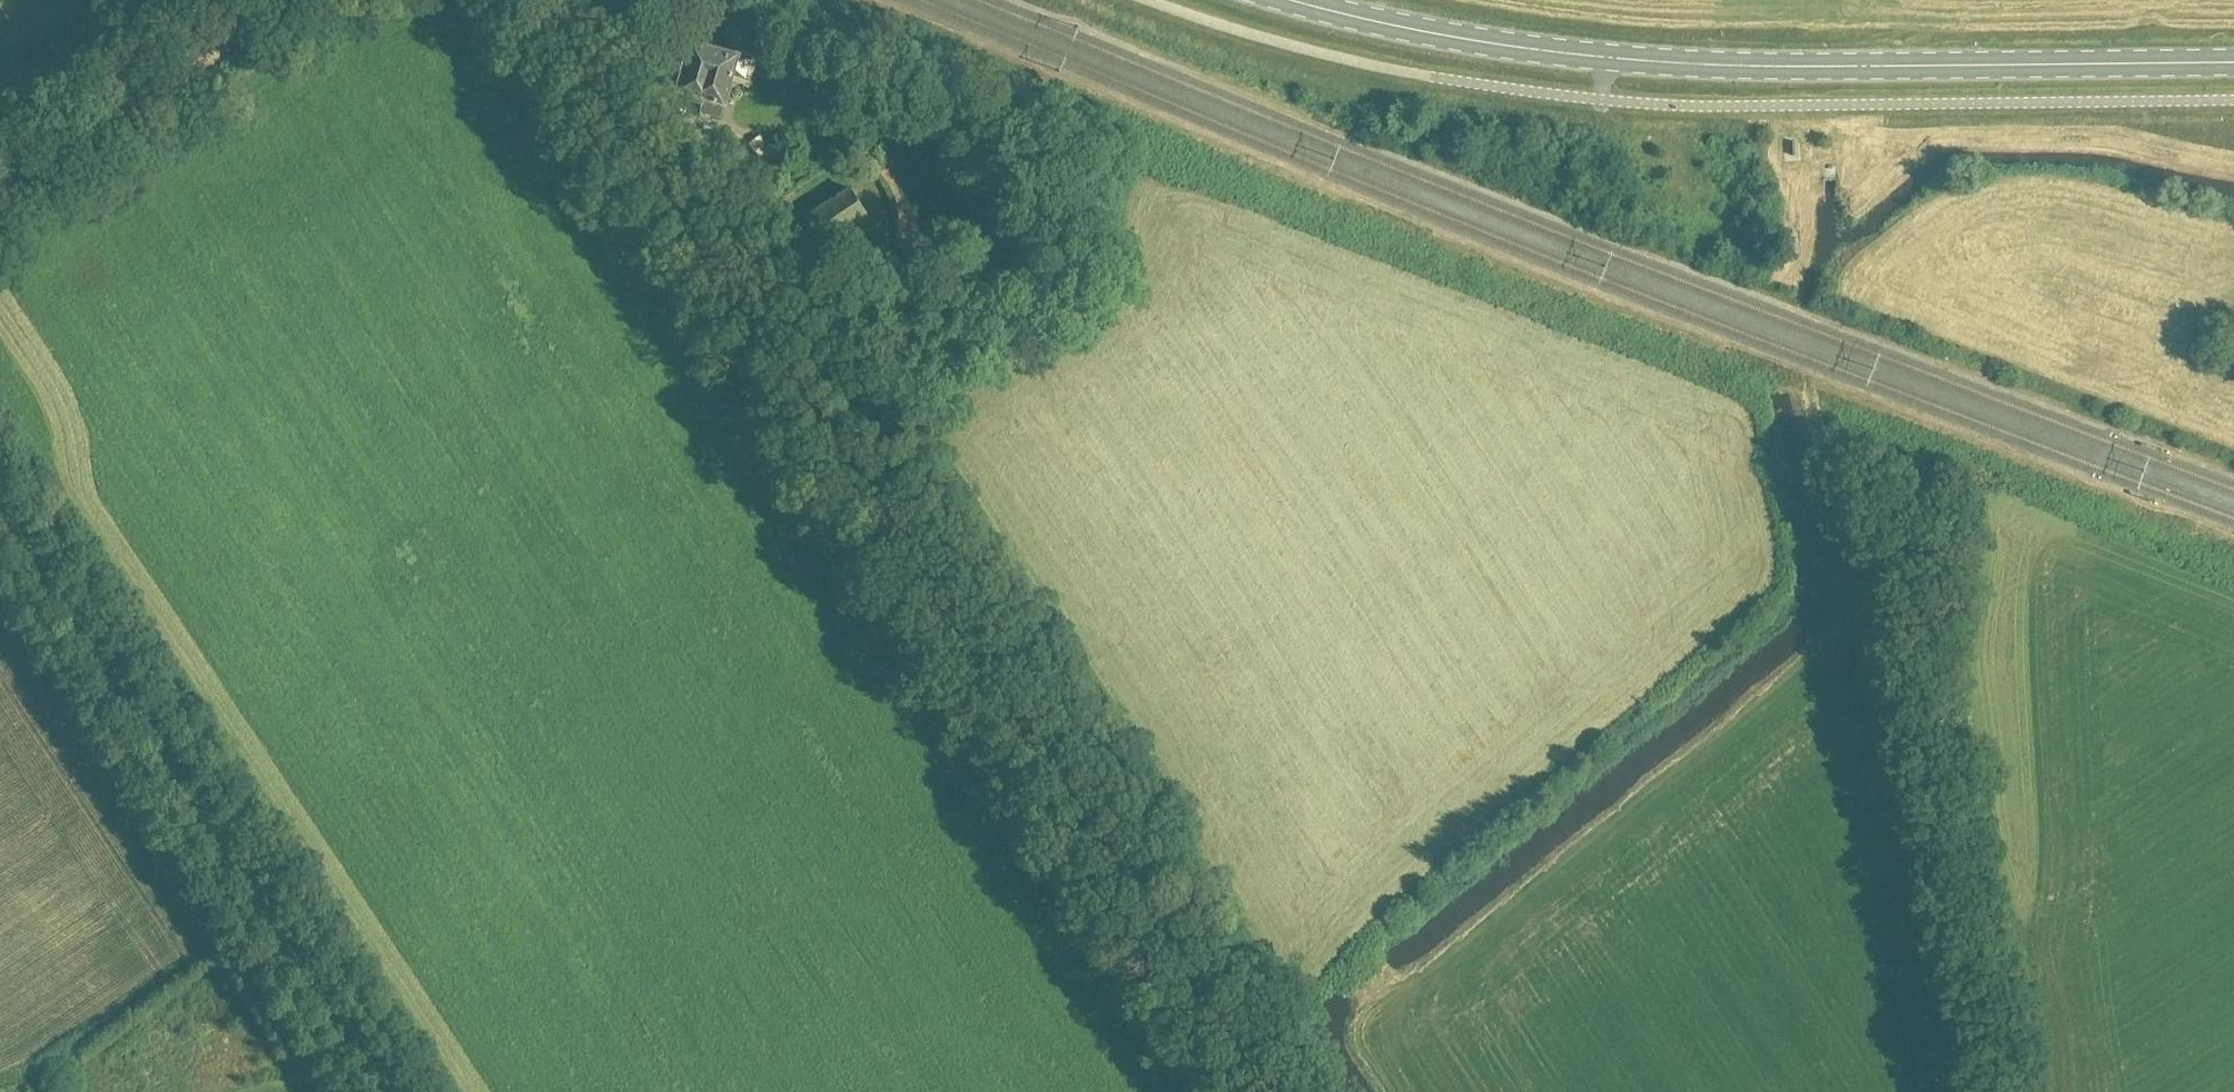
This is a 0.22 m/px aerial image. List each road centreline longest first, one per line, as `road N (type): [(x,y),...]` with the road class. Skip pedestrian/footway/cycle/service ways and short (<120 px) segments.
road 1 (track): [(548,0),(1275,1091)]
road 2 (secondary): [(1289,0),(1462,40),(1710,69),(2233,61)]

